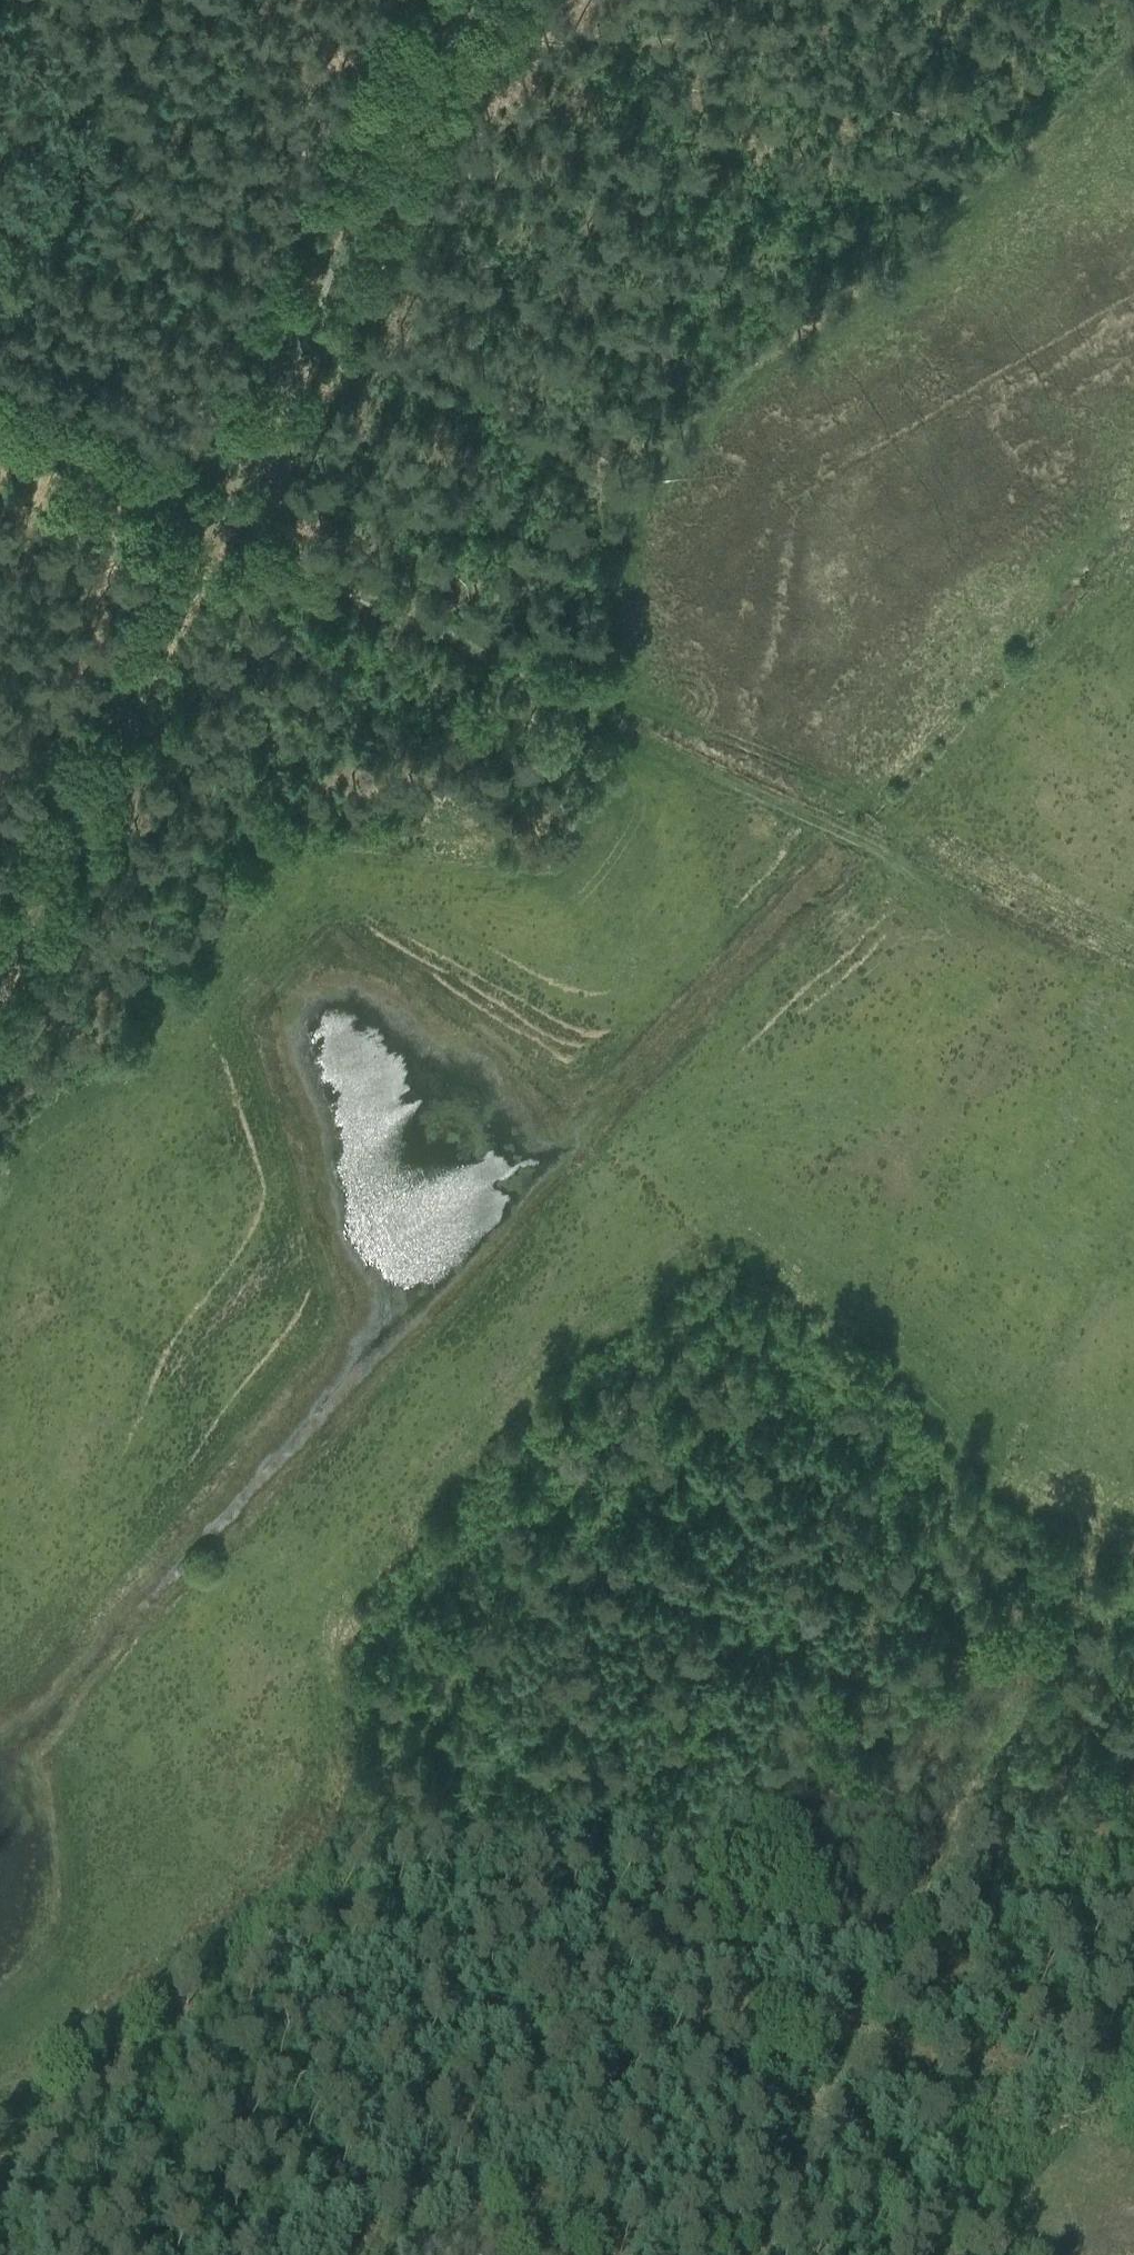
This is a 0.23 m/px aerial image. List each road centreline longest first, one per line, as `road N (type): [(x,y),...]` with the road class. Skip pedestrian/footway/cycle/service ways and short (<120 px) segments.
road 1 (track): [(752,2254),(1091,1550)]
road 2 (track): [(472,0),(212,533)]
road 3 (track): [(212,533),(0,970)]
road 4 (track): [(212,533),(593,714)]

